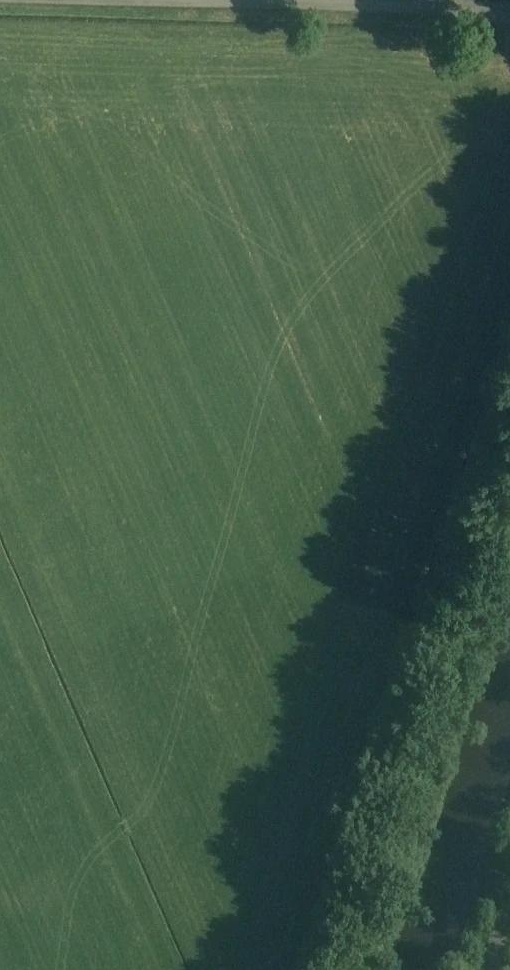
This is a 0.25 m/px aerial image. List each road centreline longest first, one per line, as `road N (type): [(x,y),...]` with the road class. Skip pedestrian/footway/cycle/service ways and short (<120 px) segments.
road 1 (unclassified): [(268,0),(509,15)]

